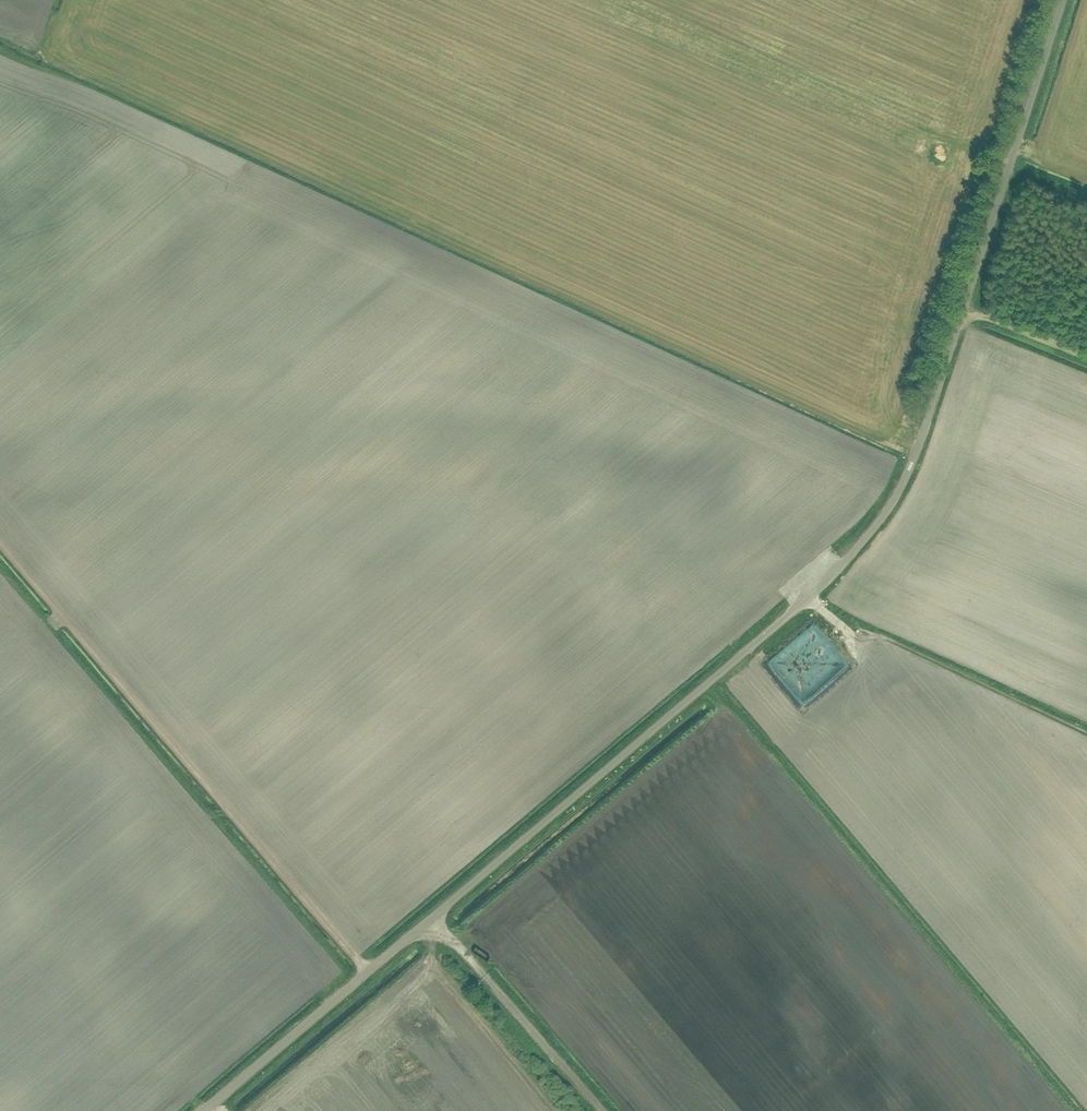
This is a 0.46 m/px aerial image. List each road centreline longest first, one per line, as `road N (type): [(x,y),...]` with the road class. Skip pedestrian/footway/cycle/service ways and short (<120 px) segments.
road 1 (unclassified): [(202,1110),(743,654),(841,567),(887,511),(913,461),(1064,0)]
road 2 (track): [(0,545),(366,973)]
road 3 (track): [(963,308),(1086,356)]

